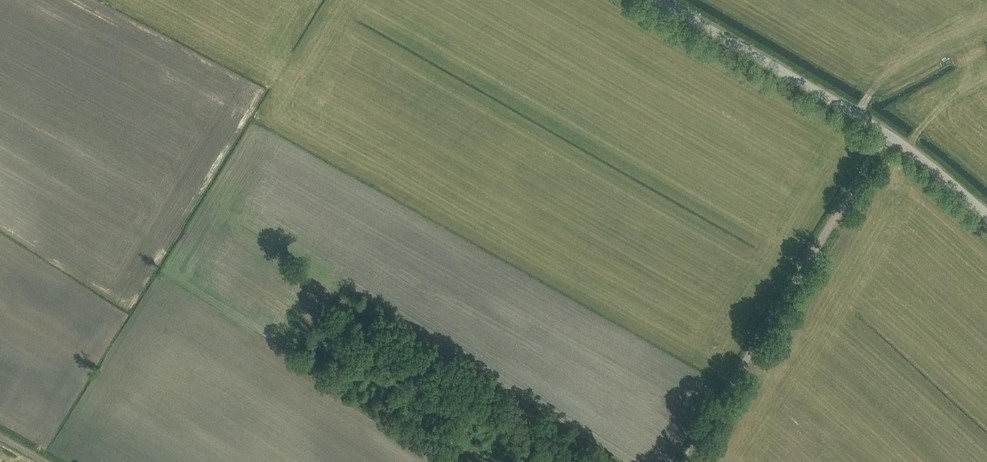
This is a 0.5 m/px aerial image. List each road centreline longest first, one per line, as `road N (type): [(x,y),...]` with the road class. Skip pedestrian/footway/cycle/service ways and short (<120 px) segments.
road 1 (unclassified): [(986,215),(853,112),(658,0)]
road 2 (track): [(684,461),(887,134)]

